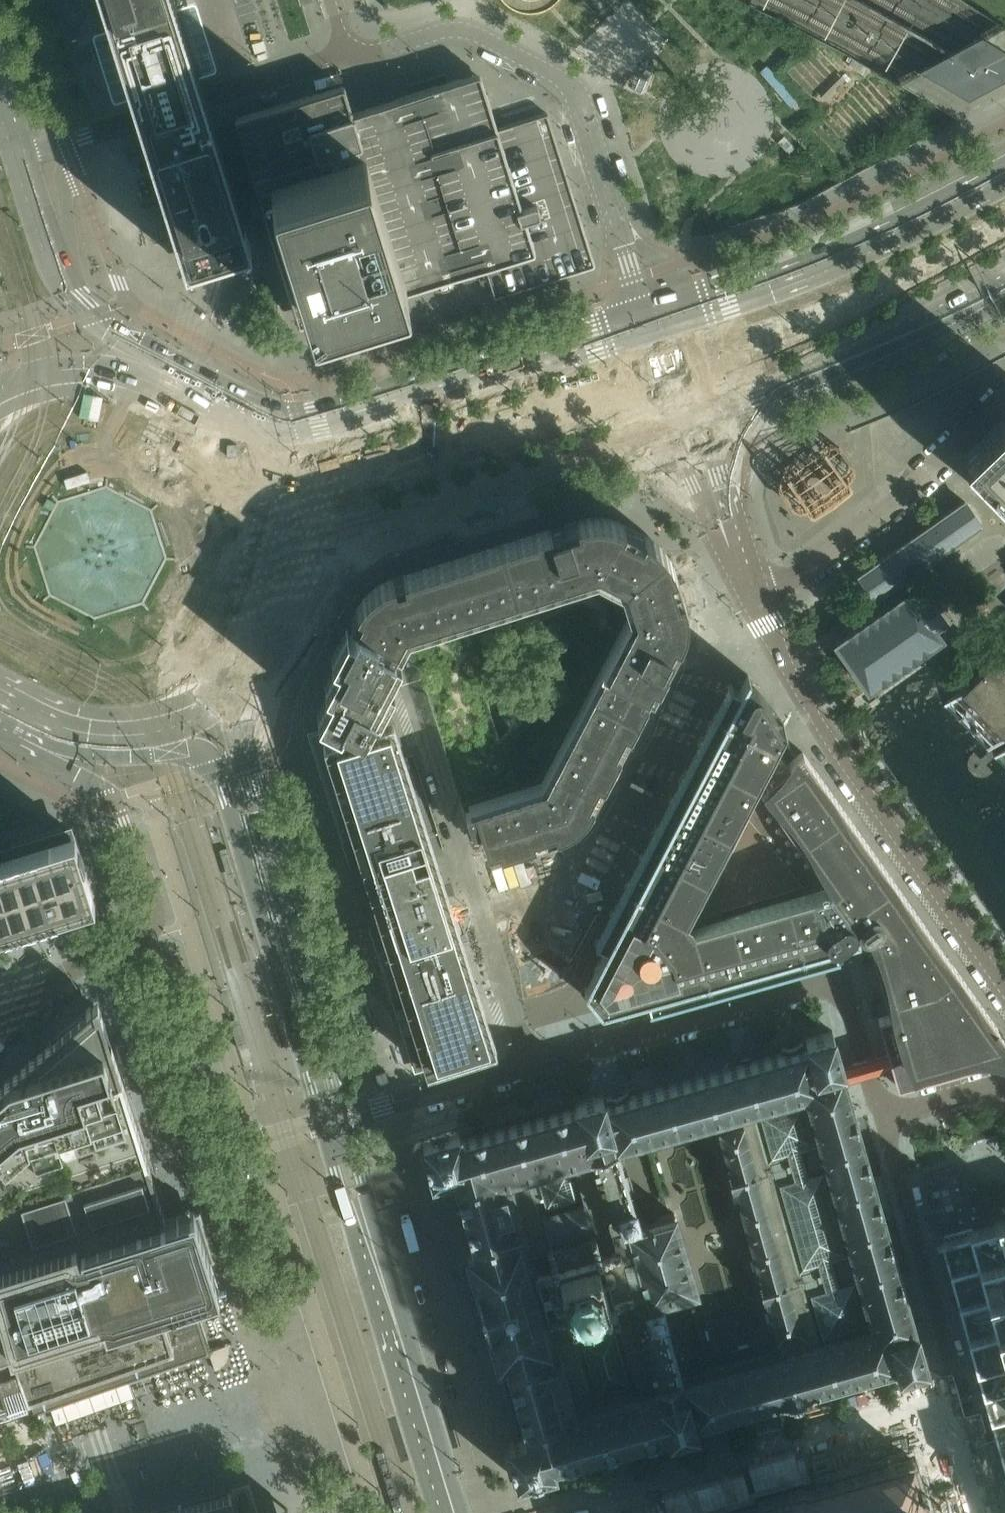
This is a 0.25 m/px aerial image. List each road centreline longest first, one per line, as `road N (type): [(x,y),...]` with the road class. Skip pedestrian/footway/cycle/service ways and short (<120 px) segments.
road 1 (residential): [(351,57),(453,27),(564,79),(577,91),(647,317)]
road 2 (residential): [(1004,989),(813,712),(749,591)]
road 3 (secondary): [(647,317),(316,408),(291,413),(245,395)]
road 4 (secondary): [(289,547),(682,416)]
road 5 (residential): [(978,1512),(947,1400),(948,1354),(883,1116)]
road 6 (secondary): [(1004,176),(834,260),(647,317)]
road 7 (secondary): [(682,416),(794,380),(1004,272)]
road 8 (residential): [(531,1064),(427,730)]
road 9 (residential): [(21,159),(351,57)]
road 10 (residential): [(1004,397),(897,505),(794,576),(749,591)]
road 11 (residential): [(531,1064),(840,976)]
road 12 (tertiary): [(447,1512),(362,1217)]
road 13 (tertiary): [(92,745),(193,715),(254,854)]
road 14 (secondary): [(161,352),(93,316),(79,298),(49,246),(21,159)]
road 15 (secondary): [(0,753),(225,680)]
road 16 (unknown): [(720,1466),(947,1400)]
road 17 (tertiary): [(306,1021),(301,1046),(347,1203),(362,1217)]
road 18 (residential): [(344,1118),(531,1064)]
road 19 (unclassified): [(92,745),(149,896),(146,928)]
road 20 (residential): [(749,591),(682,416)]
road 21 (tertiary): [(254,854),(261,806),(225,680)]
road 22 (residential): [(146,928),(128,947),(56,980),(0,1028)]
road 23 (tertiary): [(306,1021),(254,854)]
road 24 (secondary): [(161,352),(0,401)]
road 25 (secondary): [(225,680),(256,666),(290,614),(296,586),(289,547)]
road 26 (secondary): [(289,547),(245,395)]
road 27 (residential): [(883,1116),(840,976)]
road 28 (residential): [(1004,629),(984,634),(950,587),(1004,546)]
road 29 (residential): [(588,1503),(720,1466)]
road 30 (residential): [(883,1116),(1004,1084)]

